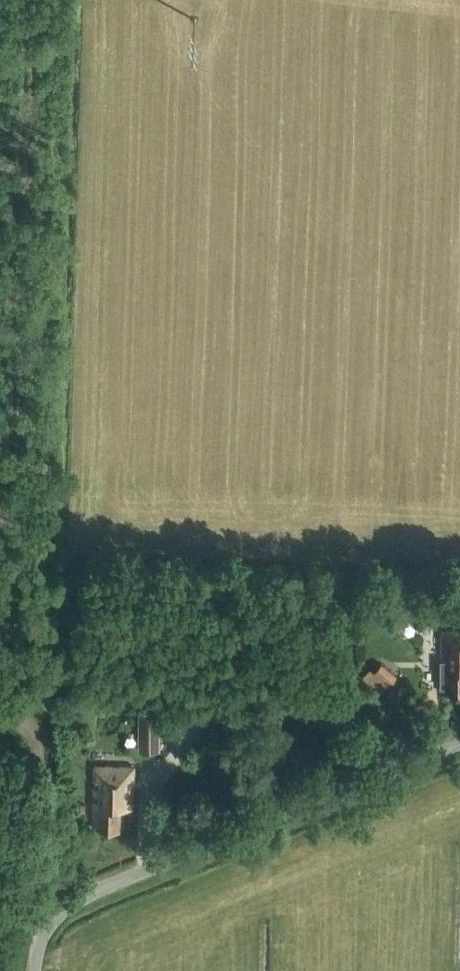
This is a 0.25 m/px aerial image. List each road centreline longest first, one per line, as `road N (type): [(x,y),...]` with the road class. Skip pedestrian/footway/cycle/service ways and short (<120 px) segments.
road 1 (unclassified): [(37,970),(46,924),(77,900),(459,745)]
road 2 (track): [(37,724),(37,892),(46,924)]

